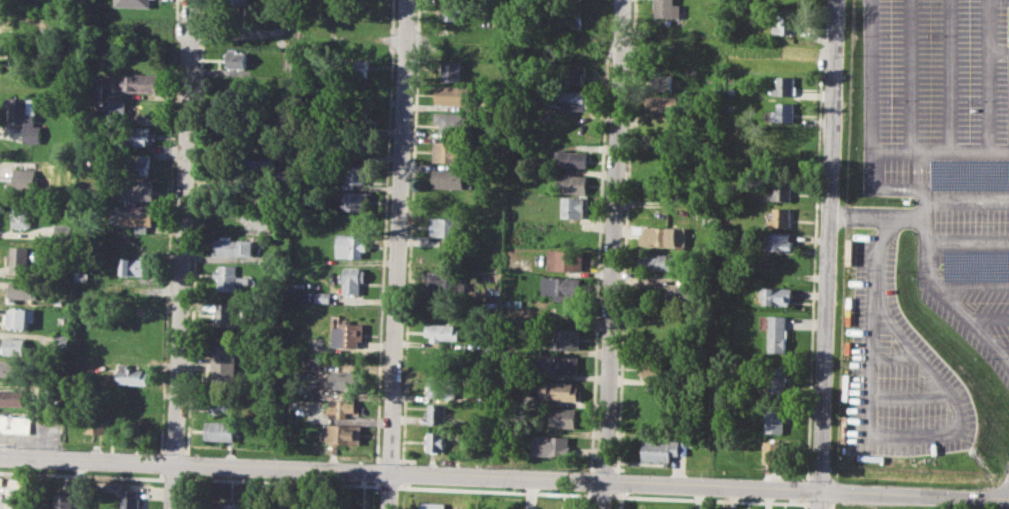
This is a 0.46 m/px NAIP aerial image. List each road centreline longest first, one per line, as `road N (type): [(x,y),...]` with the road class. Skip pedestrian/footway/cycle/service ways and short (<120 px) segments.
road 1 (residential): [(0,458),(820,492)]
road 2 (residential): [(622,0),(602,508)]
road 3 (residential): [(192,0),(174,508)]
road 4 (residential): [(407,0),(390,508)]
road 5 (residential): [(837,0),(820,492)]
road 6 (residential): [(820,492),(1008,500)]

